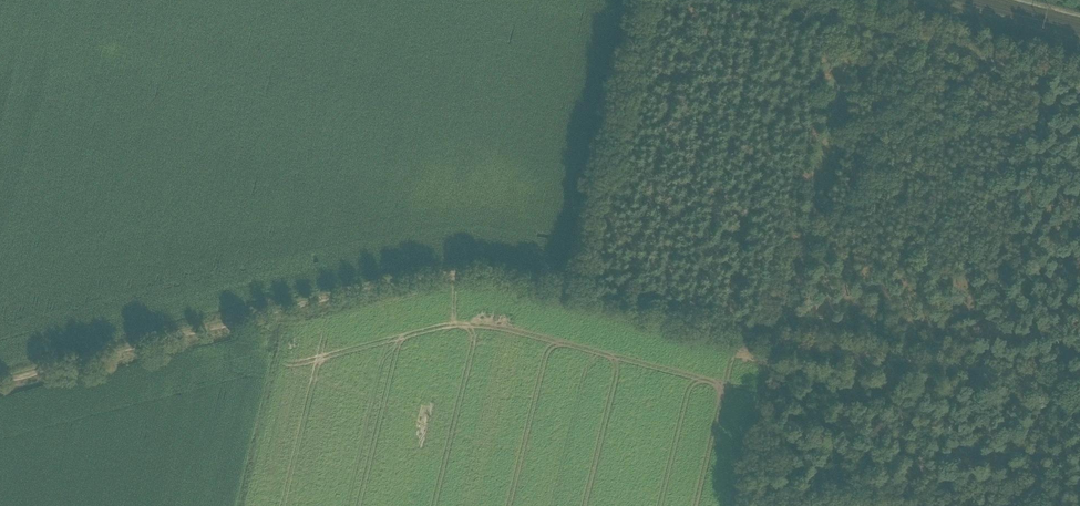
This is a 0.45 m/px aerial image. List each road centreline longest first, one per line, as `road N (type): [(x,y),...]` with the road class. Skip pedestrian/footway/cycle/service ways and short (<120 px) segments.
road 1 (track): [(0,385),(437,277),(487,276),(781,344),(1079,386)]

